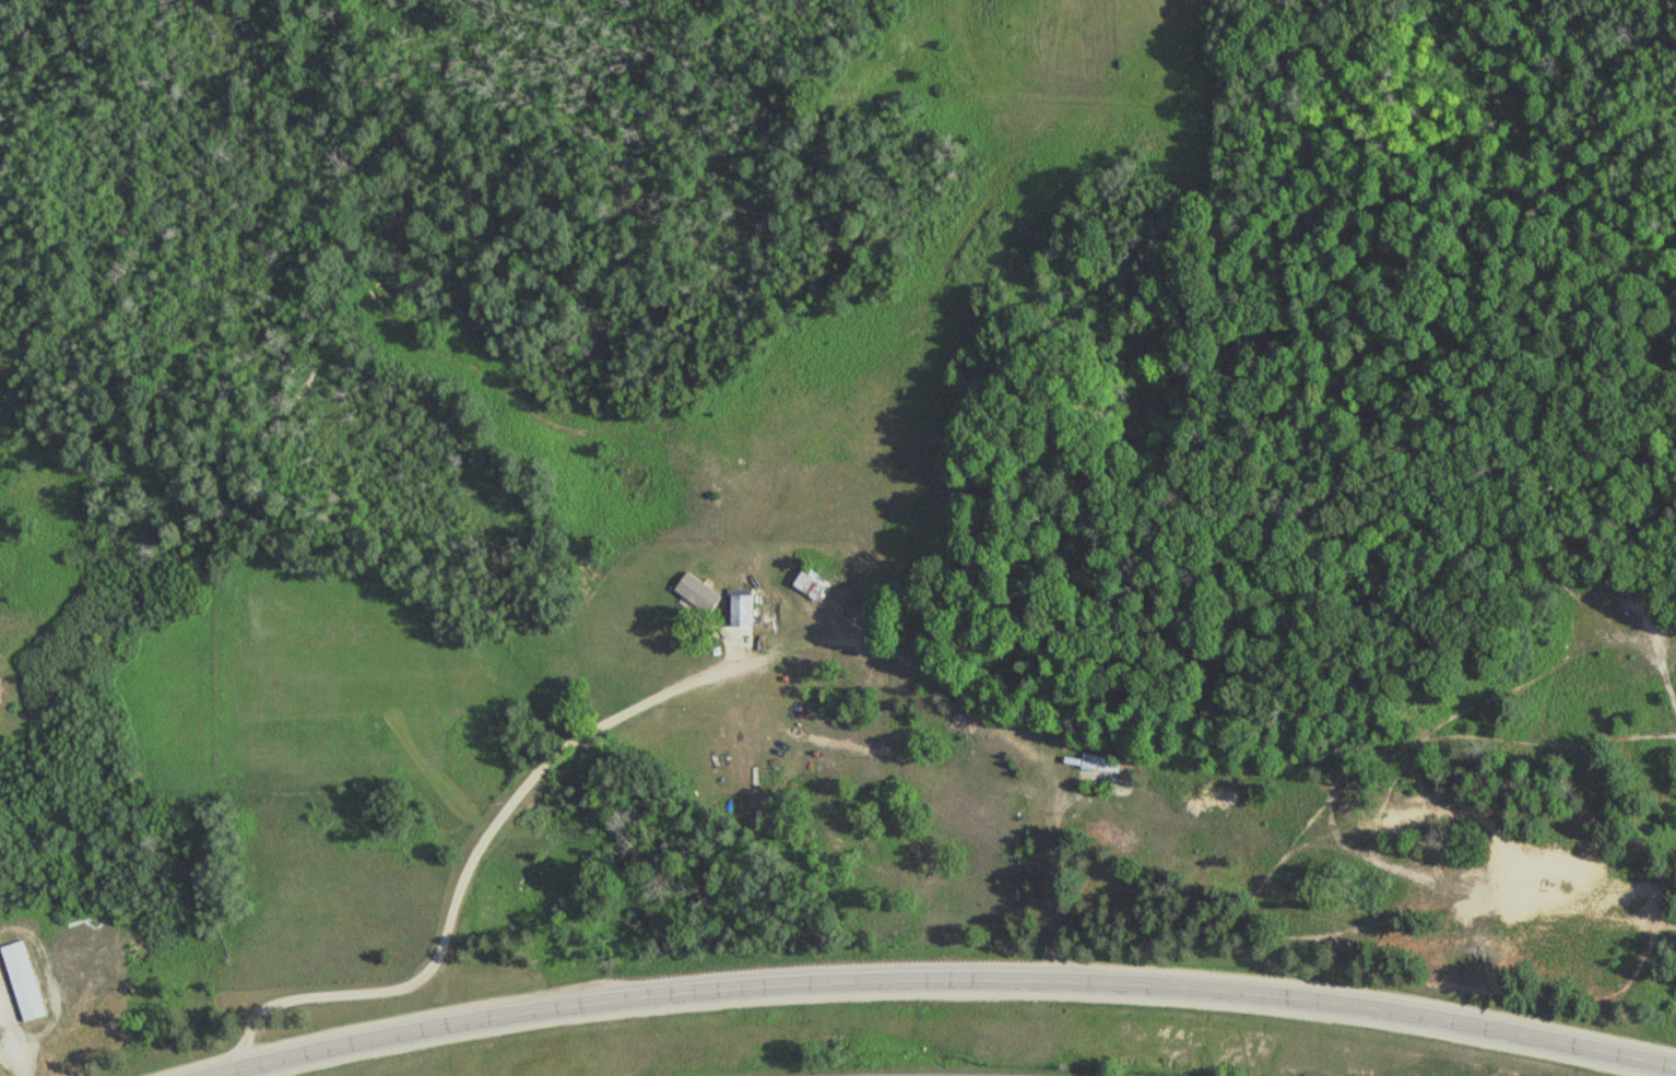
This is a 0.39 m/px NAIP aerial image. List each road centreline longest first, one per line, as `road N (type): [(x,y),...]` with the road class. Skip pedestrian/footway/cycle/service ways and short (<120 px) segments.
road 1 (primary): [(1675,1066),(1500,1027),(1287,994),(913,979),(669,993),(528,1012),(216,1075)]

